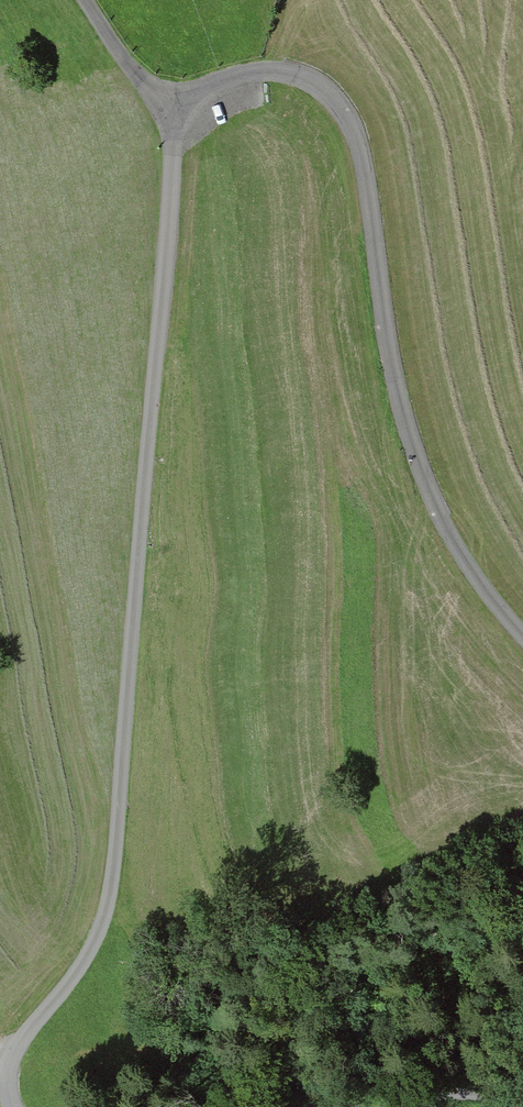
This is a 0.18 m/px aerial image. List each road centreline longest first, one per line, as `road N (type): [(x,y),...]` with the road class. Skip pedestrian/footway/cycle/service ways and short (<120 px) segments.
road 1 (track): [(11,1106),(12,1061),(87,957),(110,906),(173,164),(165,113)]
road 2 (track): [(522,630),(460,553),(403,417),(358,140),(336,99),(306,78),(267,71),(227,80),(165,113)]
road 3 (track): [(522,1098),(467,1092),(317,1106)]
road 4 (track): [(165,113),(87,0)]

